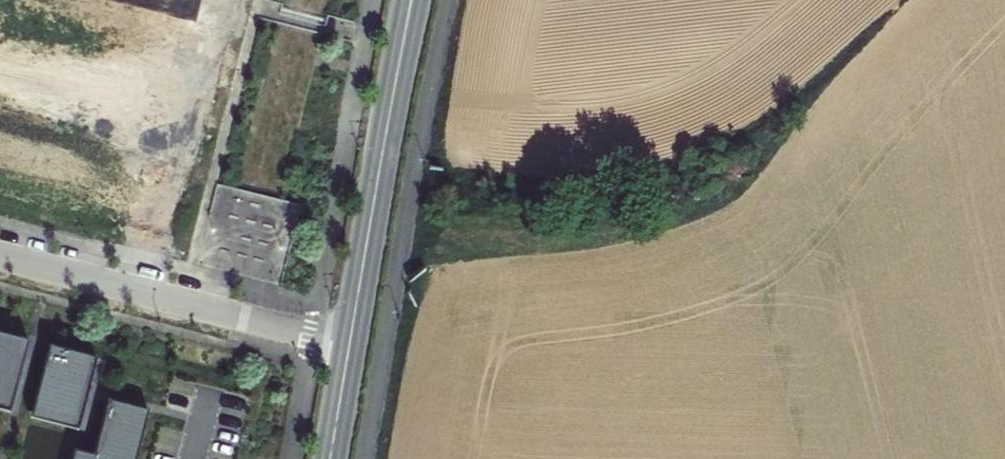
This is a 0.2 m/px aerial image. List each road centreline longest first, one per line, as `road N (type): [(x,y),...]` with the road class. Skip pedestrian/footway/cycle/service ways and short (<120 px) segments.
road 1 (residential): [(0,256),(349,346)]
road 2 (secondary): [(349,346),(405,29)]

